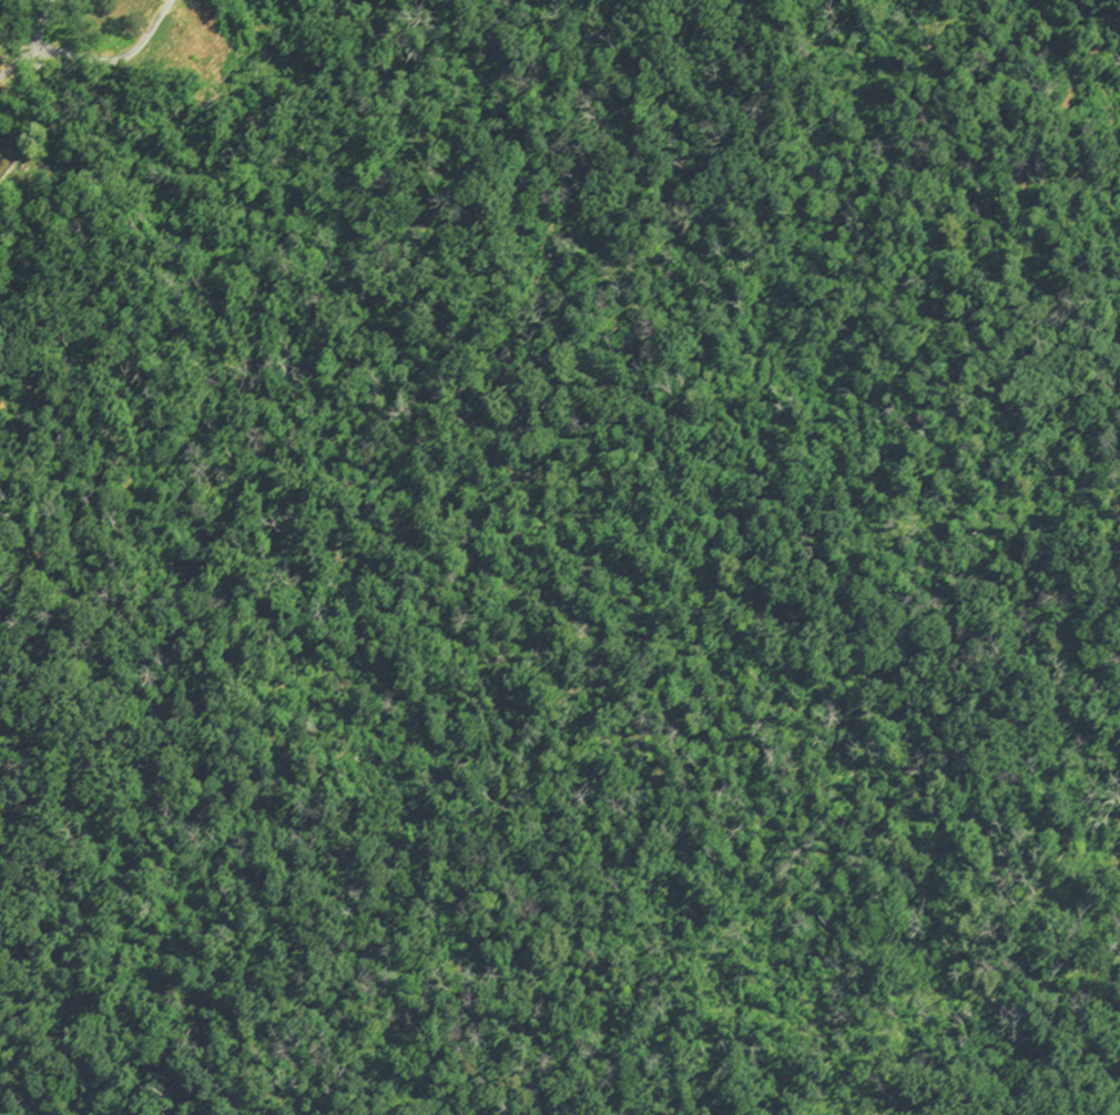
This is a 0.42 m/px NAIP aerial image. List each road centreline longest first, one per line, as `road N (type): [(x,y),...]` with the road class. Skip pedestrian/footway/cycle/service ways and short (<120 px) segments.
road 1 (residential): [(0,76),(53,53),(92,64),(125,61),(171,0)]

